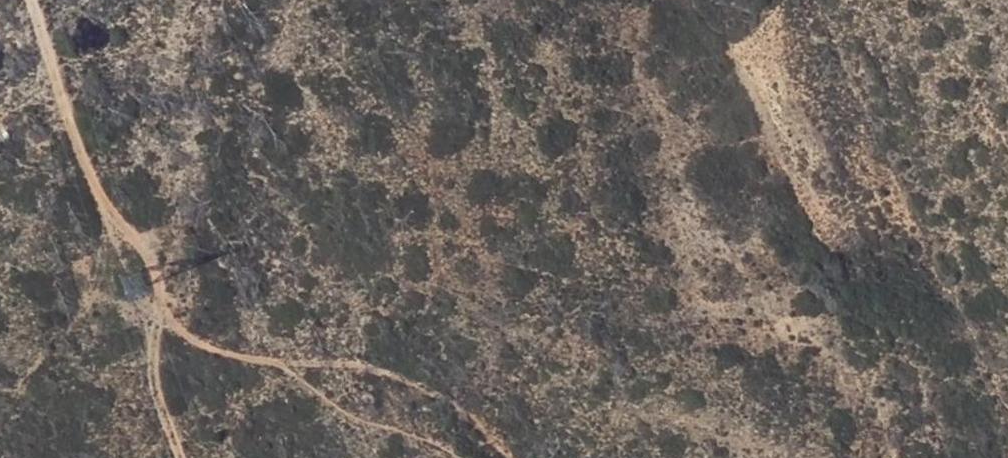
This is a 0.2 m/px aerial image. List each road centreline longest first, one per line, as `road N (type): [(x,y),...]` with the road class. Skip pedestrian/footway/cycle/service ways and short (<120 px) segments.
road 1 (track): [(506,457),(444,399),(400,376),(181,327),(156,244),(99,190),(75,149),(26,0)]

